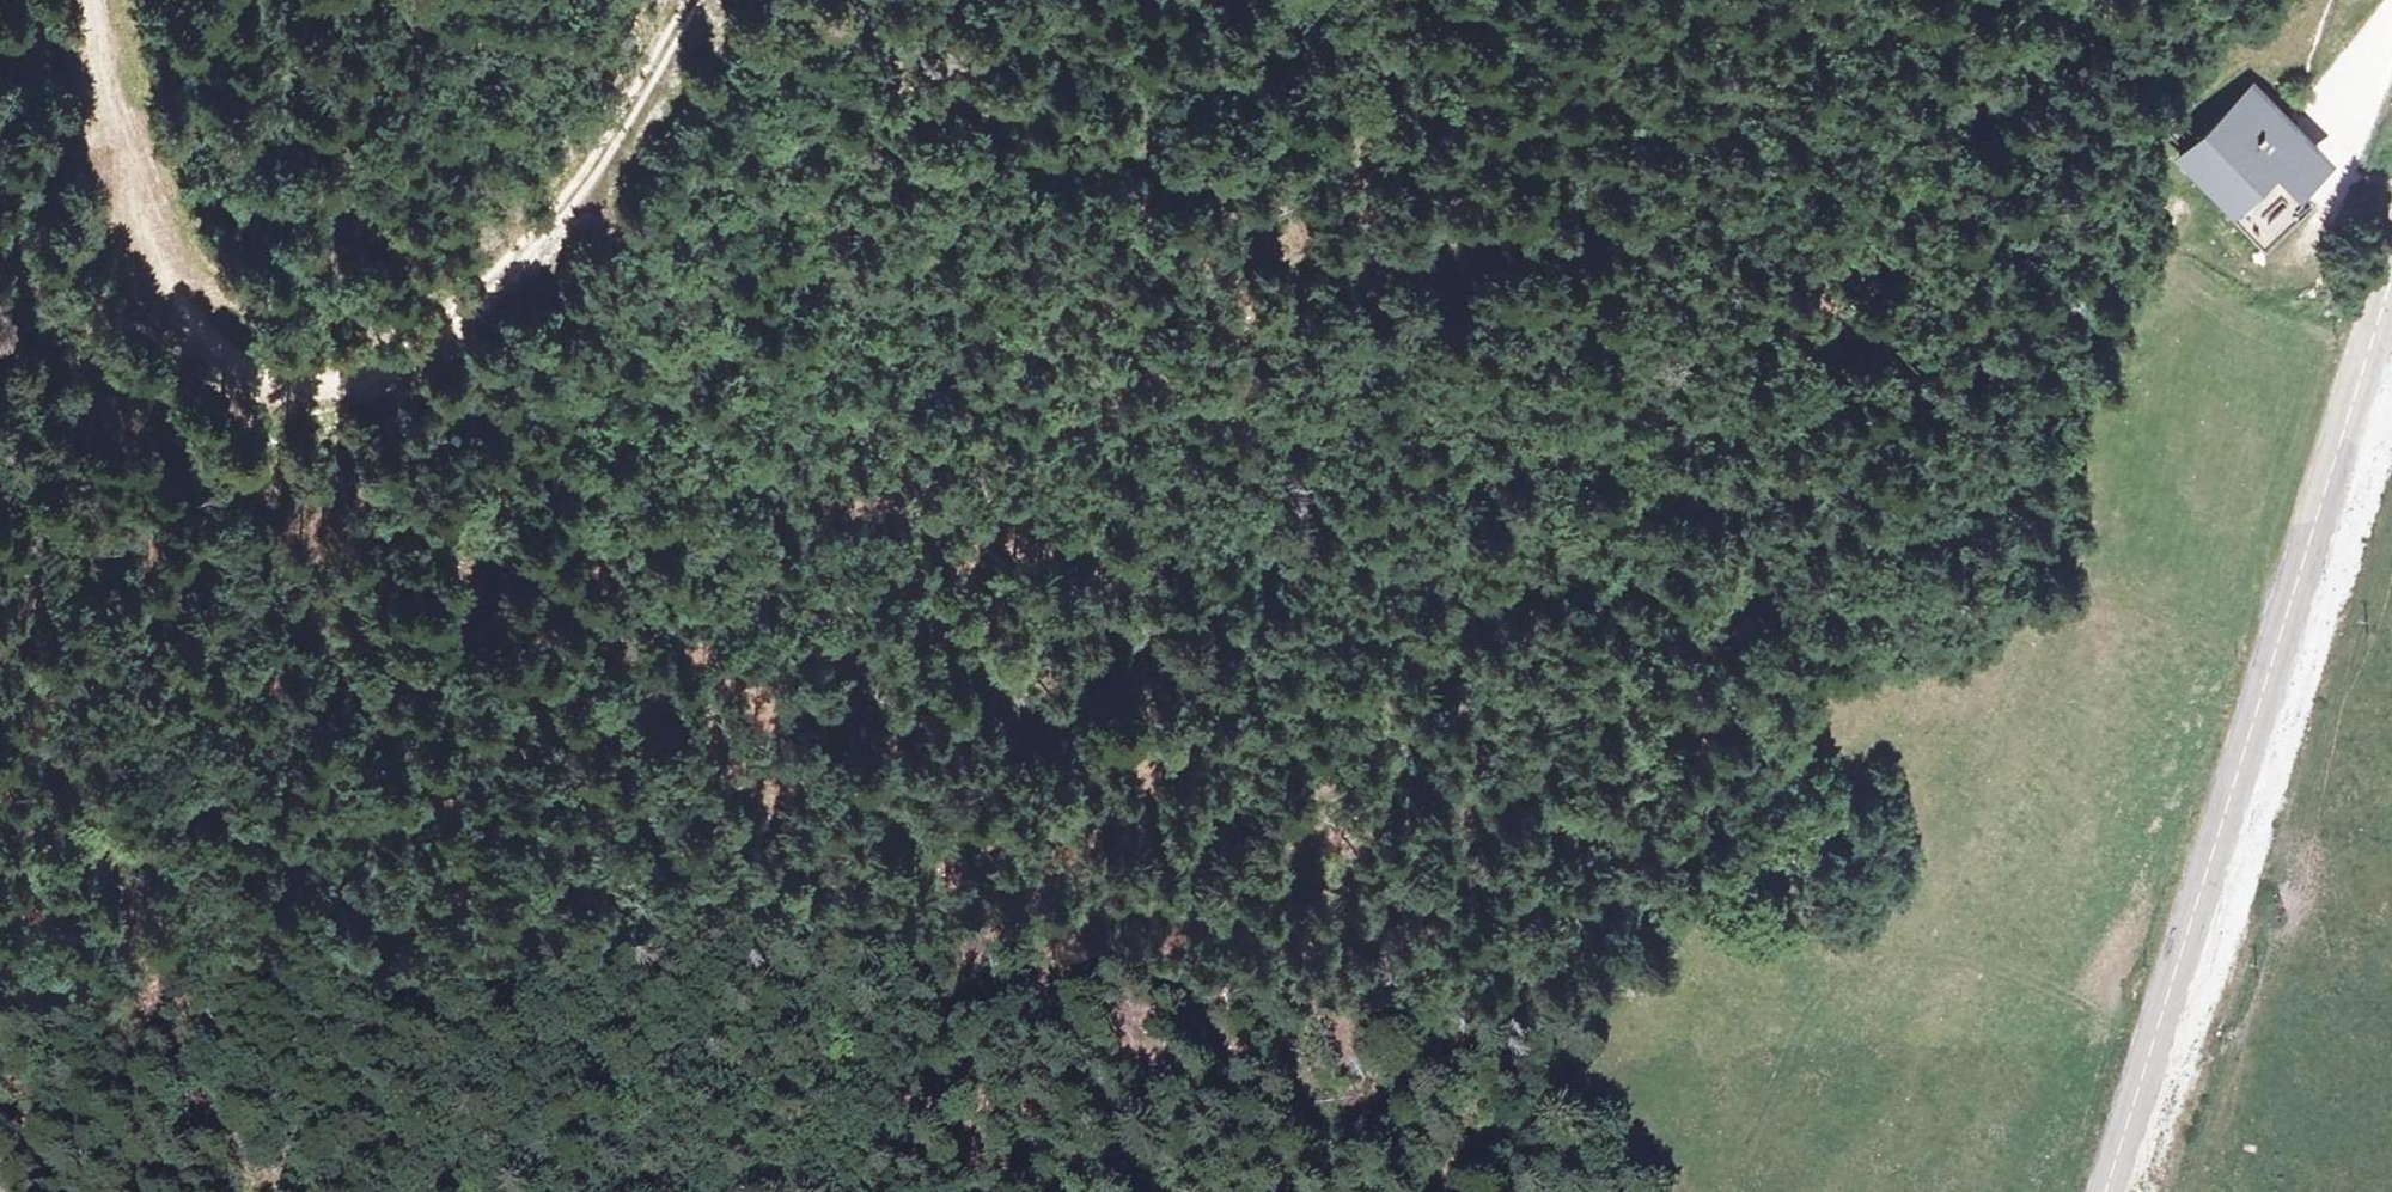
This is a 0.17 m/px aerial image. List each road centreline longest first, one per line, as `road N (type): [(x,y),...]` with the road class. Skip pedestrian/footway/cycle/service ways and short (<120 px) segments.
road 1 (track): [(92,0),(139,220),(179,311),(216,368),(288,387),(418,360),(499,289),(591,190),(709,0)]
road 2 (tertiary): [(2110,1191),(2391,285)]

